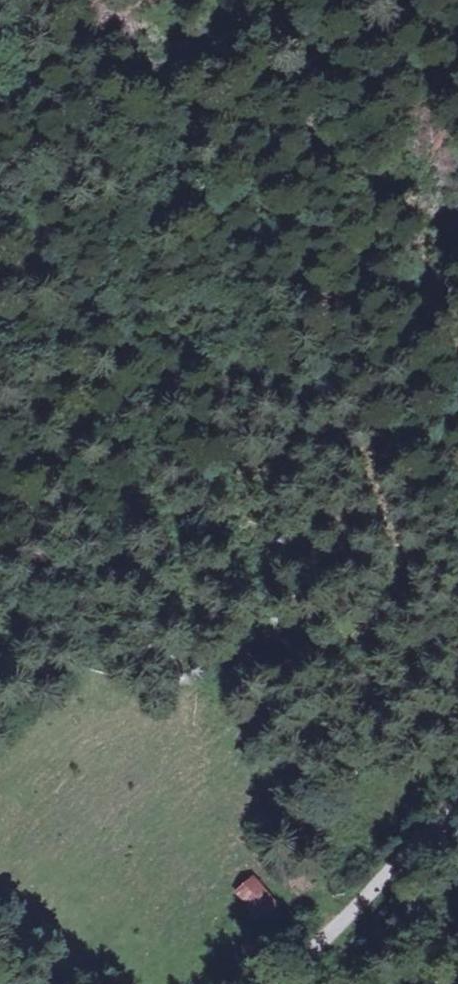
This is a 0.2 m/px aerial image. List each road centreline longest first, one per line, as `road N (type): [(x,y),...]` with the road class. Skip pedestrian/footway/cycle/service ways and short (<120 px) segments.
road 1 (track): [(280,983),(457,814)]

